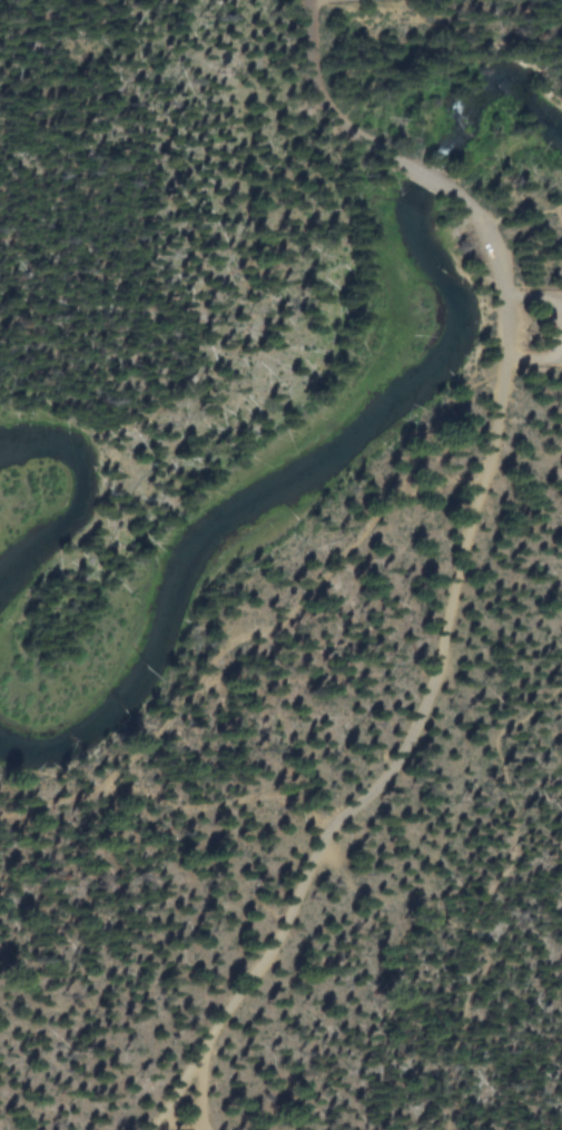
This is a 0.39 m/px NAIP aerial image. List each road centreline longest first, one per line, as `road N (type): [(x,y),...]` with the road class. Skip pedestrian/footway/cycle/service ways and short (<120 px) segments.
road 1 (track): [(150,1129),(268,966),(333,833),(384,775),(435,688),(505,364),(500,262),(457,193)]
road 2 (track): [(333,833),(262,797),(177,810),(106,784),(0,808)]
road 3 (track): [(403,167),(312,105),(310,0)]

